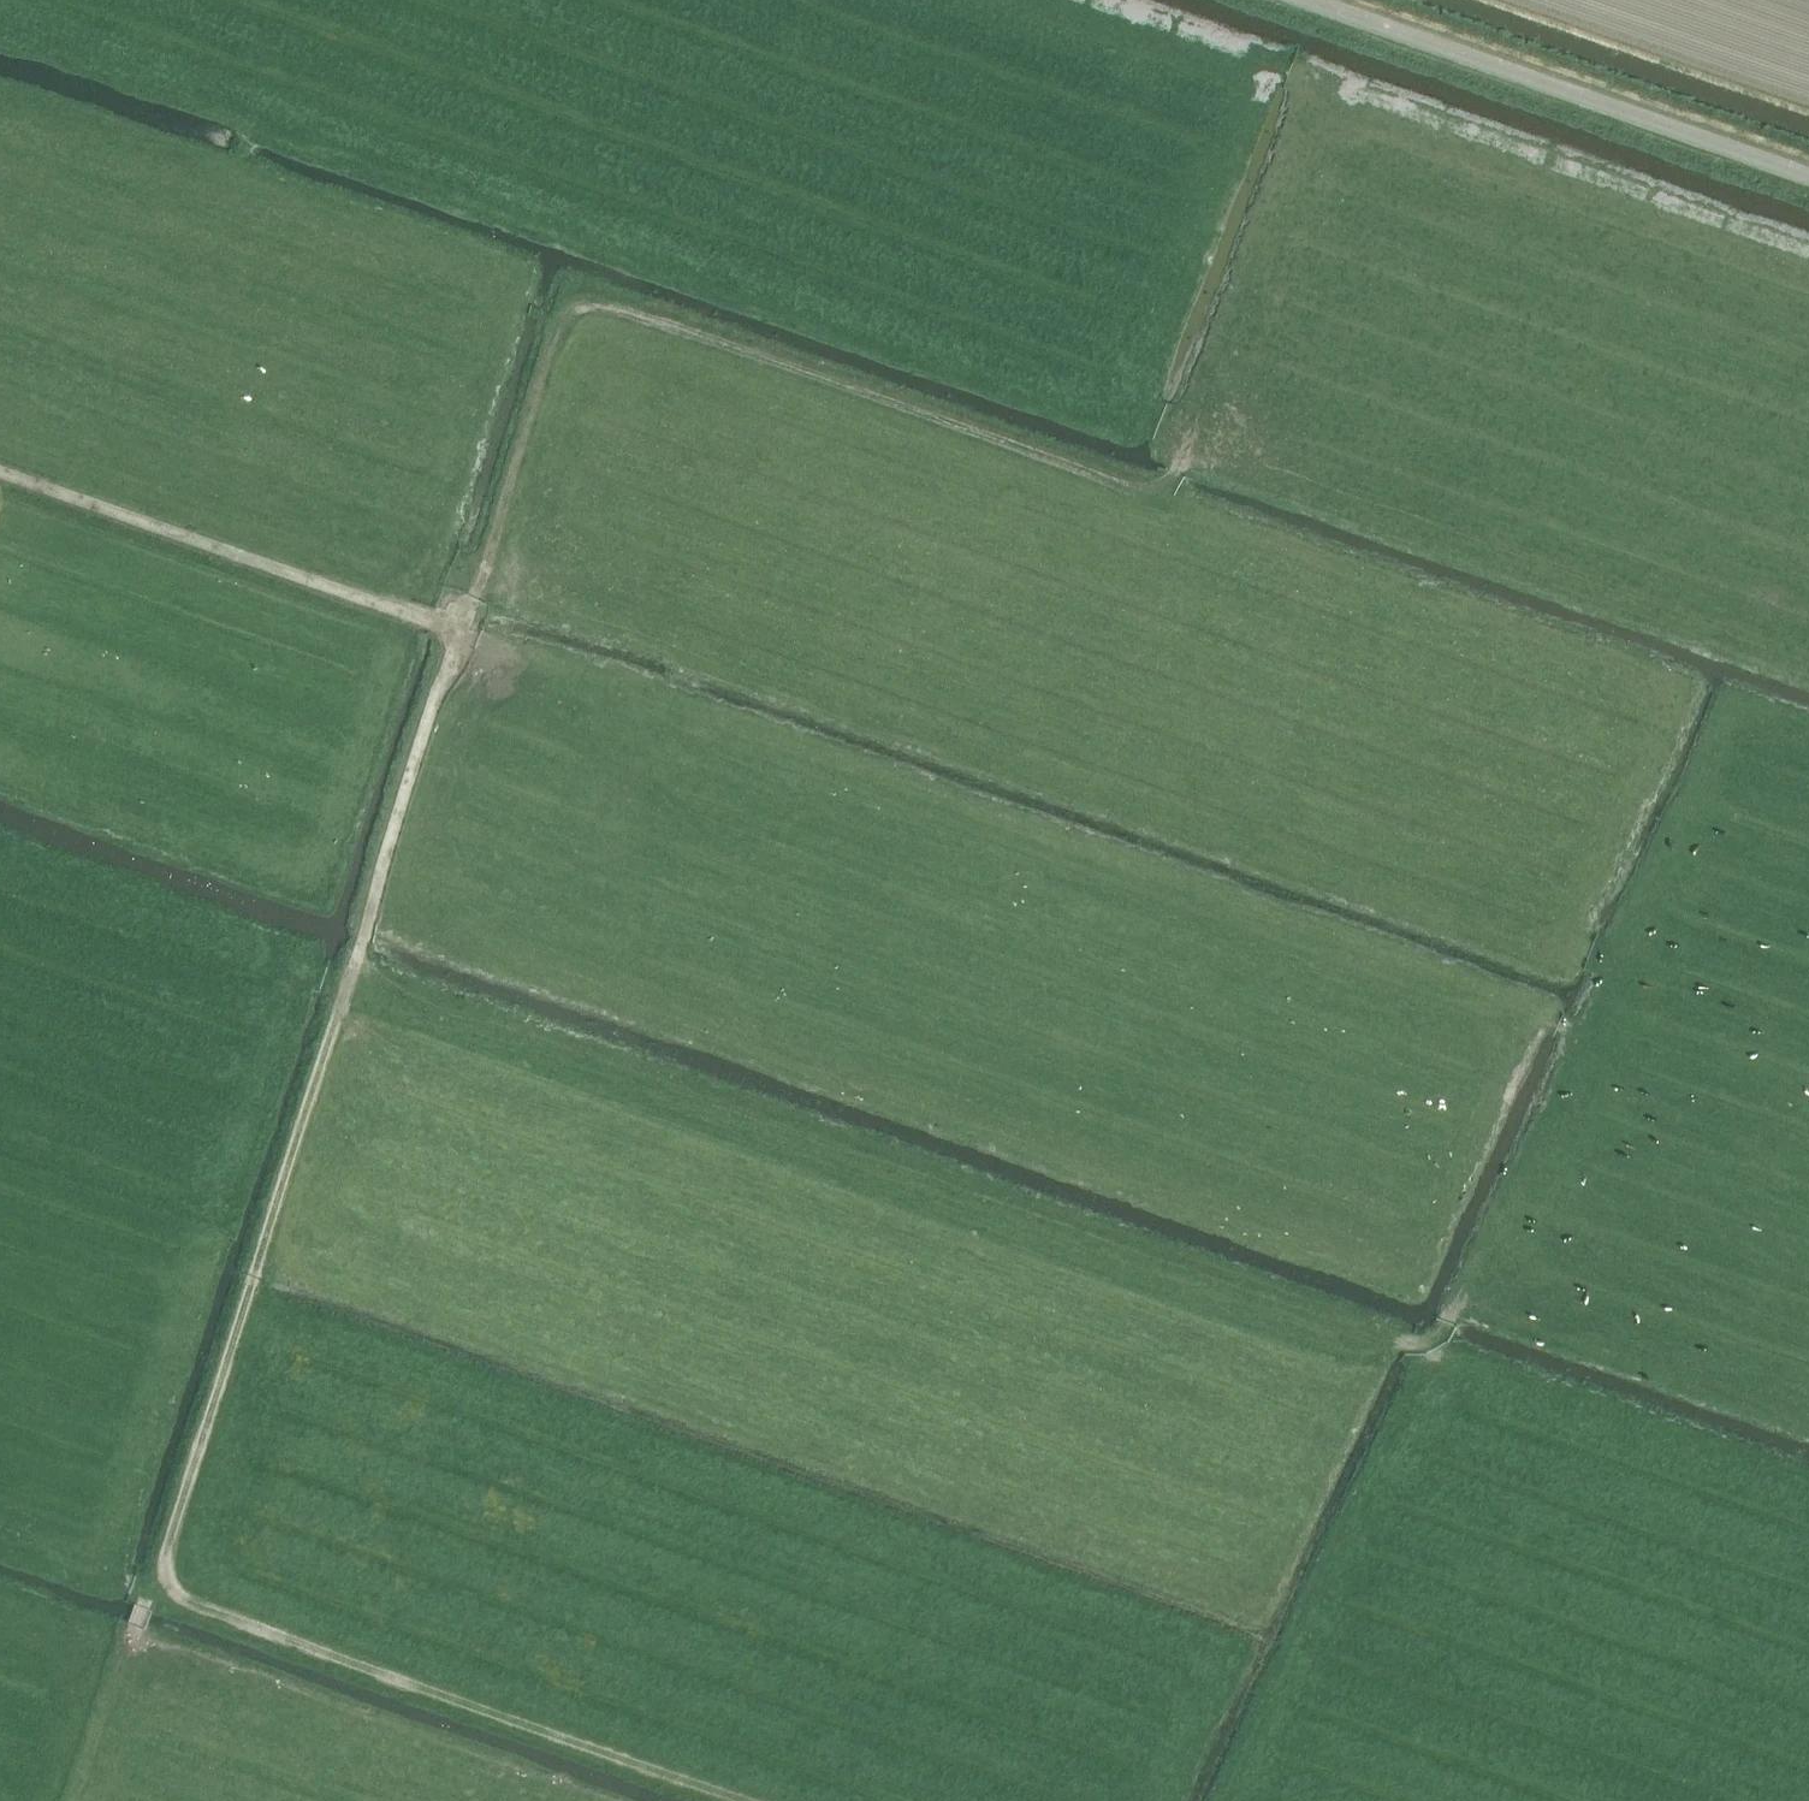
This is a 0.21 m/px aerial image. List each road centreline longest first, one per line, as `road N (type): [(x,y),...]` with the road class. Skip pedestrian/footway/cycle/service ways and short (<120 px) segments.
road 1 (track): [(740,1800),(199,1612),(166,1585),(163,1548),(452,663),(446,628),(0,473)]
road 2 (unclassified): [(1808,177),(1305,0)]

